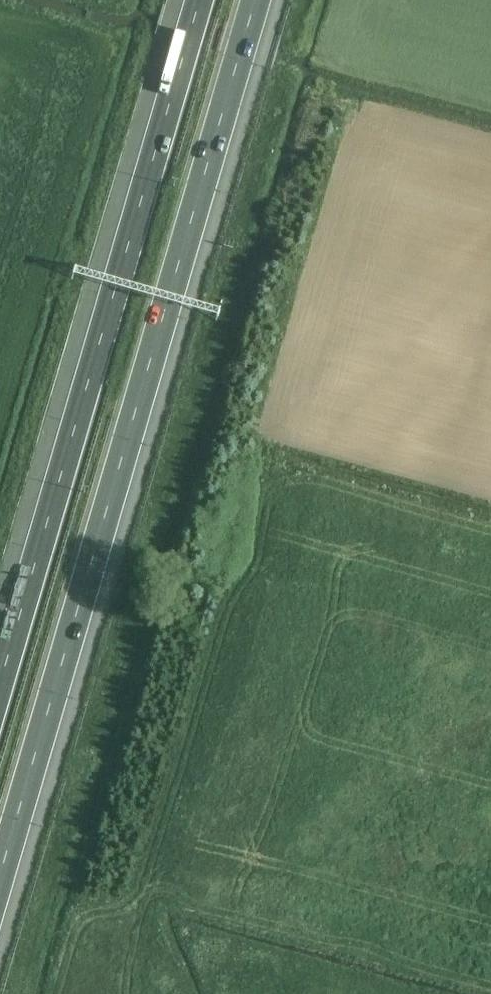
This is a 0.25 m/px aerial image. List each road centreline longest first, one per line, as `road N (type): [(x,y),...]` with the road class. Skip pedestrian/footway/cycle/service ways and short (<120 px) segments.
road 1 (motorway): [(0,876),(258,0)]
road 2 (motorway): [(192,0),(0,665)]

